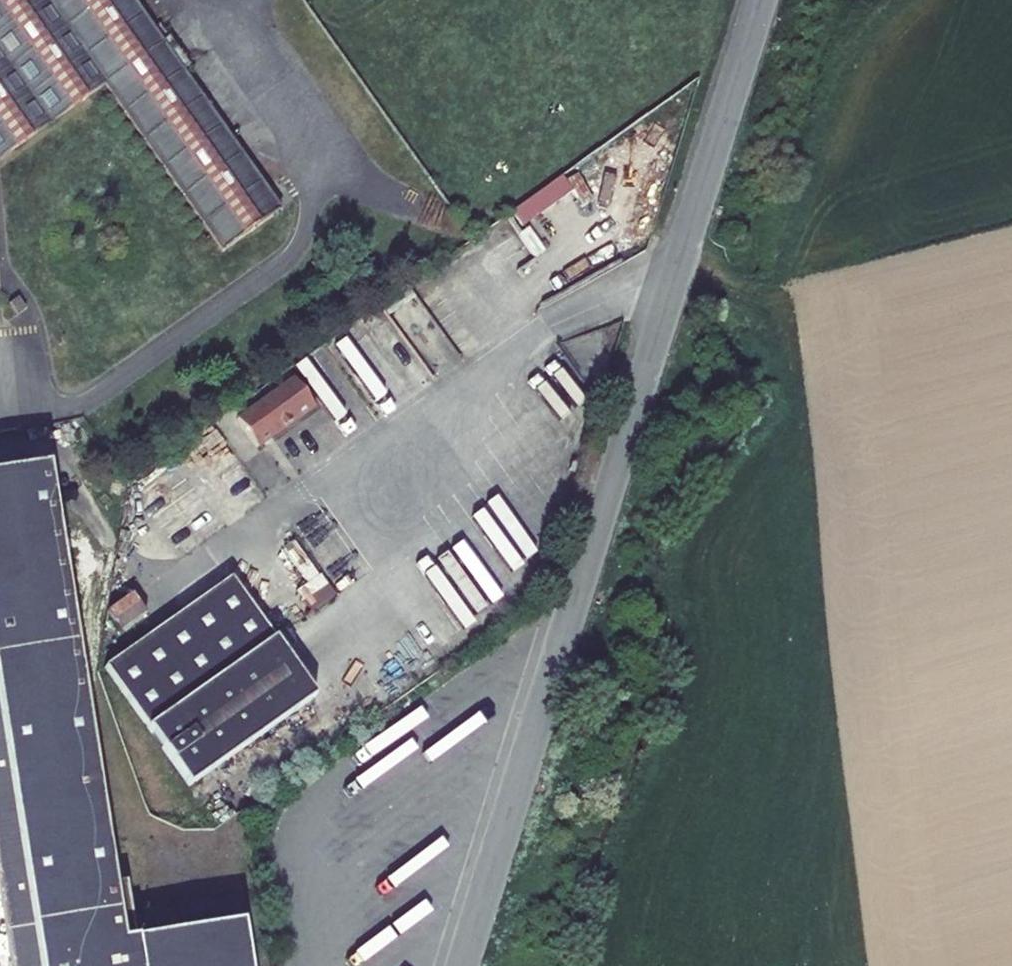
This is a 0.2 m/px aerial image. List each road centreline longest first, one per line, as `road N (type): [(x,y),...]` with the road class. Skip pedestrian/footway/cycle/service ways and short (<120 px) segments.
road 1 (unclassified): [(759,0),(465,965)]

